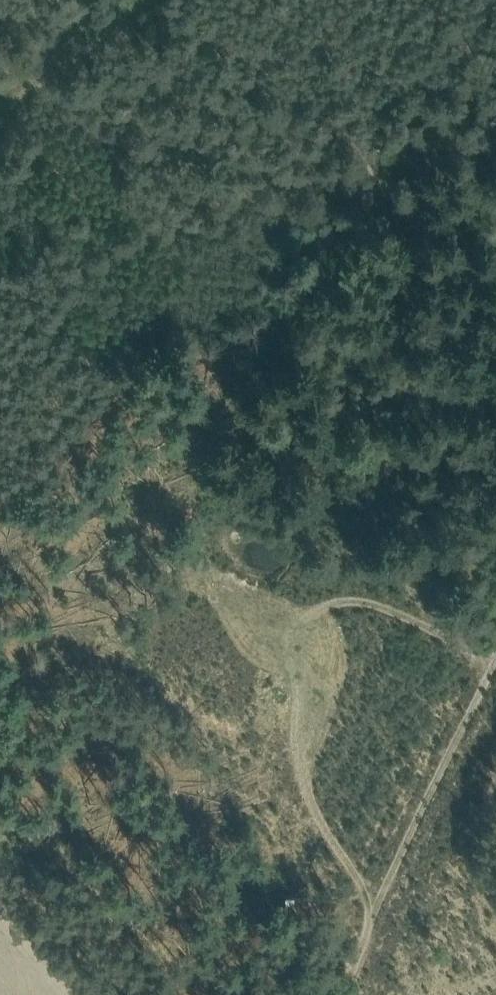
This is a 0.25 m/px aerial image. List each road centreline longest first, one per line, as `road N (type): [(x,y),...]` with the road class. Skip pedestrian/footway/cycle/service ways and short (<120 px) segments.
road 1 (track): [(495,635),(334,994)]

